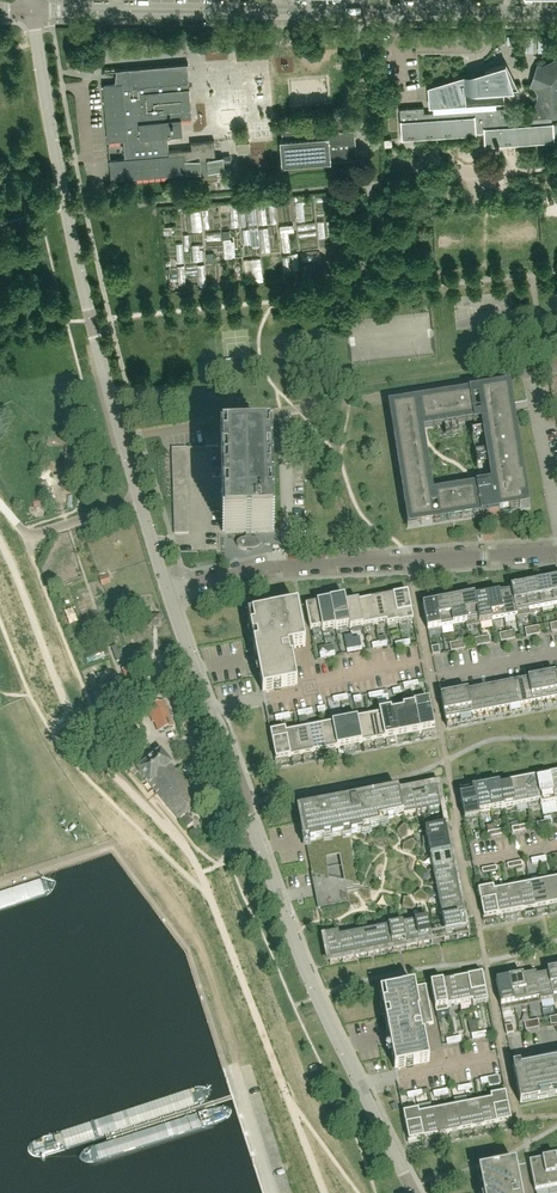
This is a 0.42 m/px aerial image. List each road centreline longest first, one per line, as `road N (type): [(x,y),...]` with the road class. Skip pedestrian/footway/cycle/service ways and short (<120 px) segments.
road 1 (residential): [(415,1192),(316,996),(167,590)]
road 2 (residential): [(556,14),(32,11)]
road 3 (residential): [(138,504),(67,209),(32,11)]
road 4 (residential): [(167,590),(268,566),(556,551)]
road 5 (residential): [(138,504),(31,536),(30,545),(98,724),(129,766)]
road 6 (unclassified): [(271,1192),(232,1071)]

